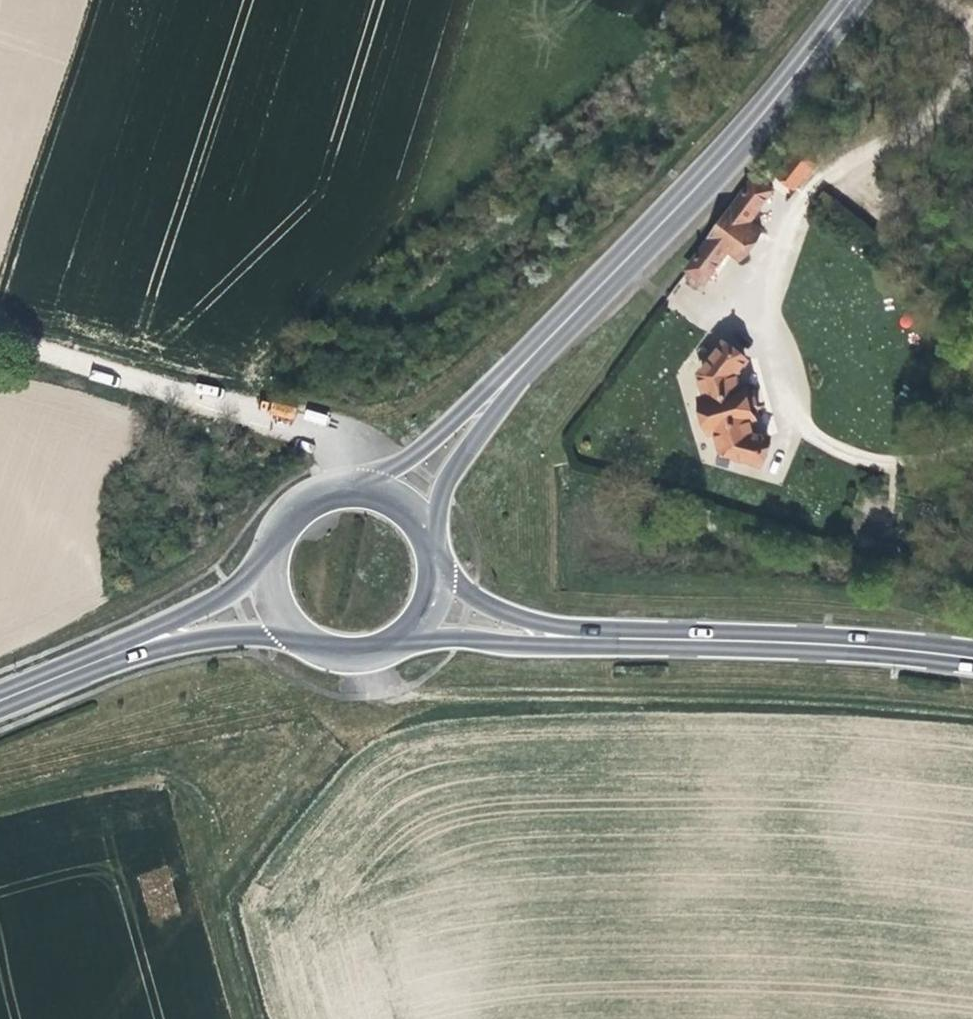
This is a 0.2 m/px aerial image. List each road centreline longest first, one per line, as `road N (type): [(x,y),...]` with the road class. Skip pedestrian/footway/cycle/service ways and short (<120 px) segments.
road 1 (track): [(972,450),(845,455),(788,411),(752,291),(779,223),(838,181)]
road 2 (secondary): [(539,345),(717,161),(847,0)]
road 3 (track): [(332,494),(338,439),(0,341)]
road 4 (primary): [(612,640),(804,641),(972,658)]
road 5 (secondary): [(539,345),(428,444),(340,493)]
road 6 (primary): [(60,673),(192,641),(291,638)]
road 7 (secondary): [(422,546),(442,483),(539,345)]
road 8 (primary): [(263,561),(192,612),(60,673)]
road 9 (primary): [(390,644),(612,640)]
road 10 (primary): [(612,640),(505,614),(426,558)]
road 11 (track): [(838,181),(972,51)]

